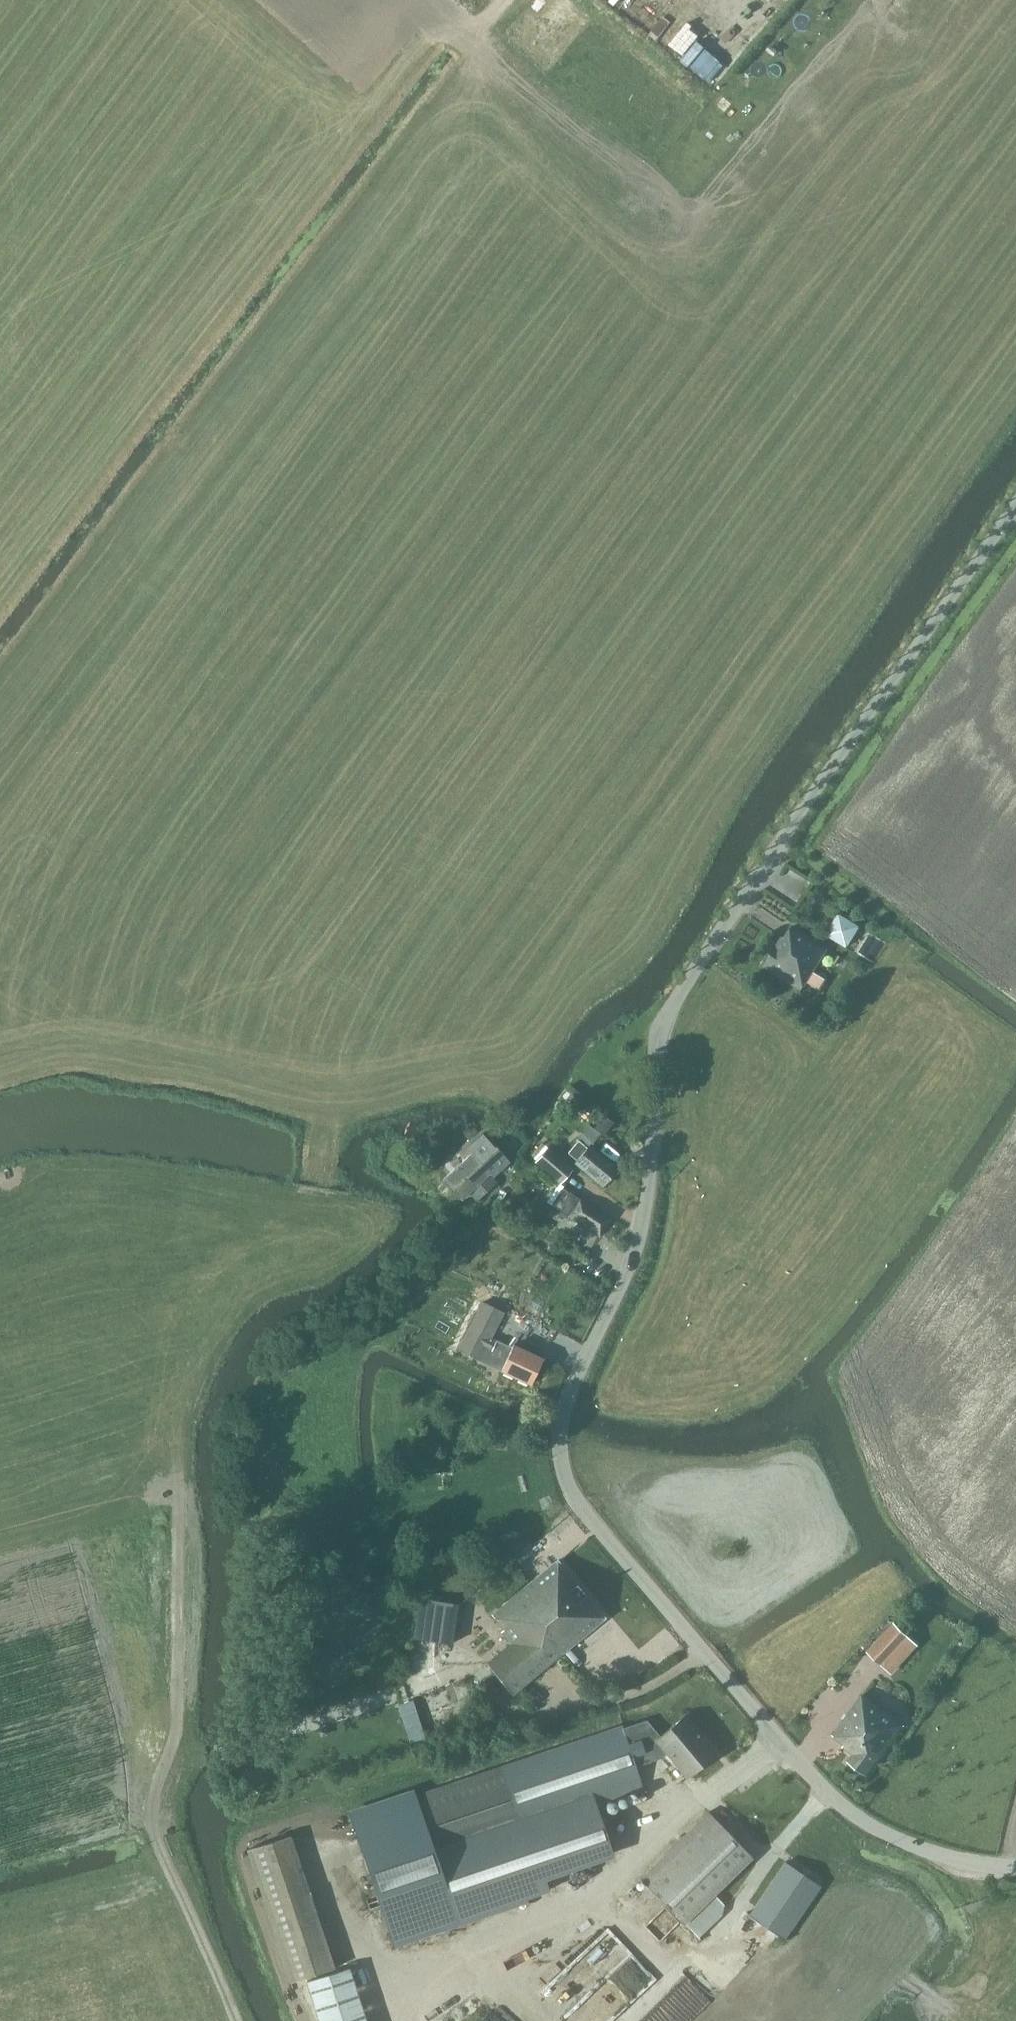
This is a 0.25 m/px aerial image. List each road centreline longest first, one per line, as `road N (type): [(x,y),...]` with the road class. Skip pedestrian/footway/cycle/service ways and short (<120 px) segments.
road 1 (unclassified): [(1015,1866),(913,1846),(841,1807),(585,1511),(565,1476),(562,1449),(571,1399),(648,1214),(657,1051),(667,1017),(1015,507)]
road 2 (track): [(196,1380),(174,1446),(181,1740),(146,1809),(229,2020)]
road 3 (track): [(780,1744),(645,1826),(583,1947),(482,1991),(451,2020)]

